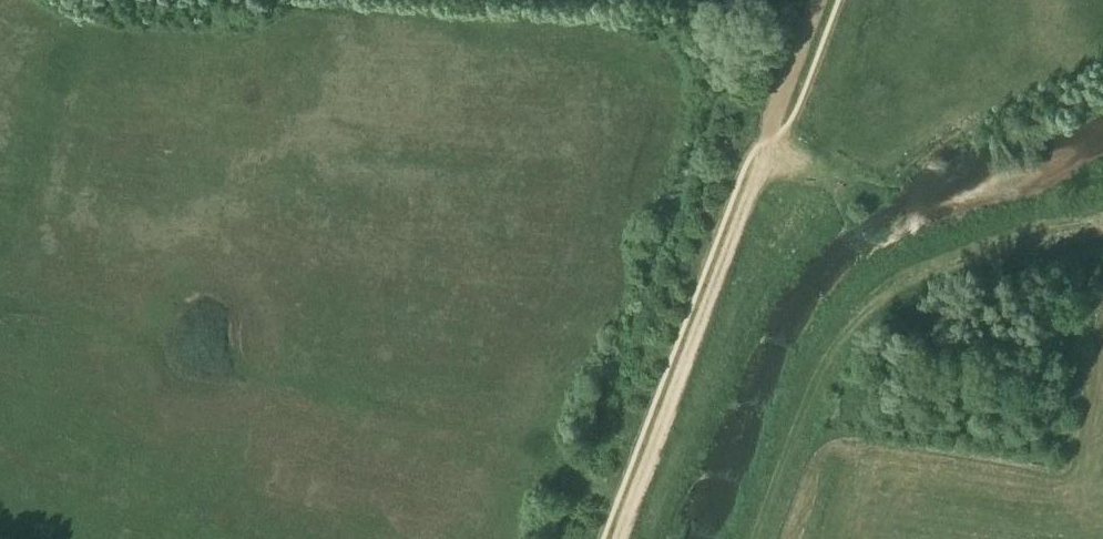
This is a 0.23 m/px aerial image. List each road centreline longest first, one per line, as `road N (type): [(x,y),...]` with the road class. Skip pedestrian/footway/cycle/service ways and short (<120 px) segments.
road 1 (track): [(619,538),(816,0)]

